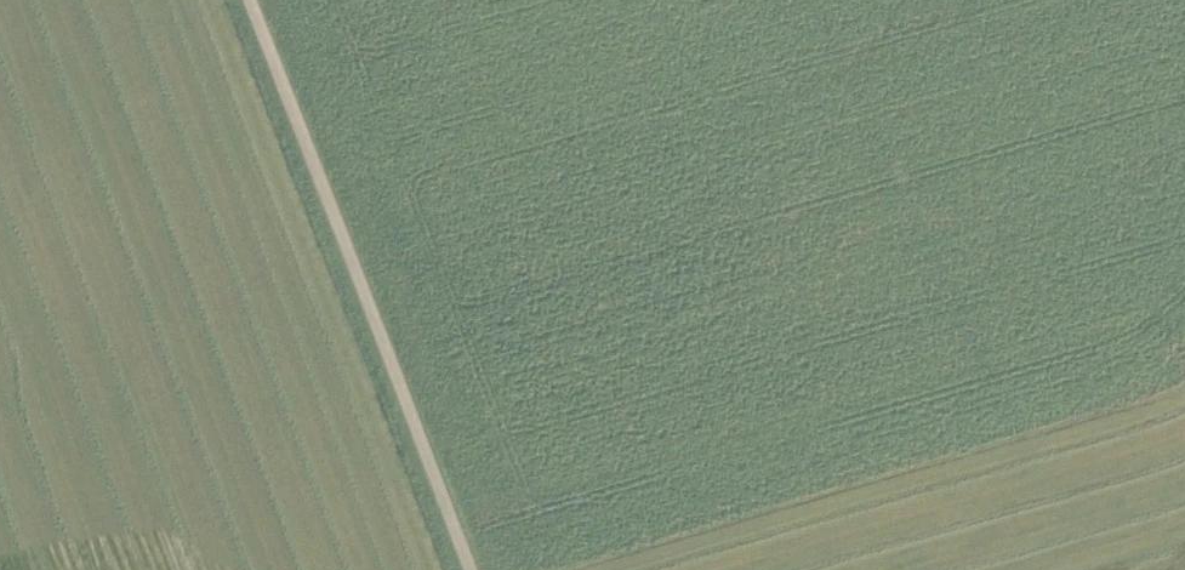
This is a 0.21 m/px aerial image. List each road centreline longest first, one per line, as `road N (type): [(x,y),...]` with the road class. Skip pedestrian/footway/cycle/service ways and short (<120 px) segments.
road 1 (unclassified): [(474,569),(253,0)]

